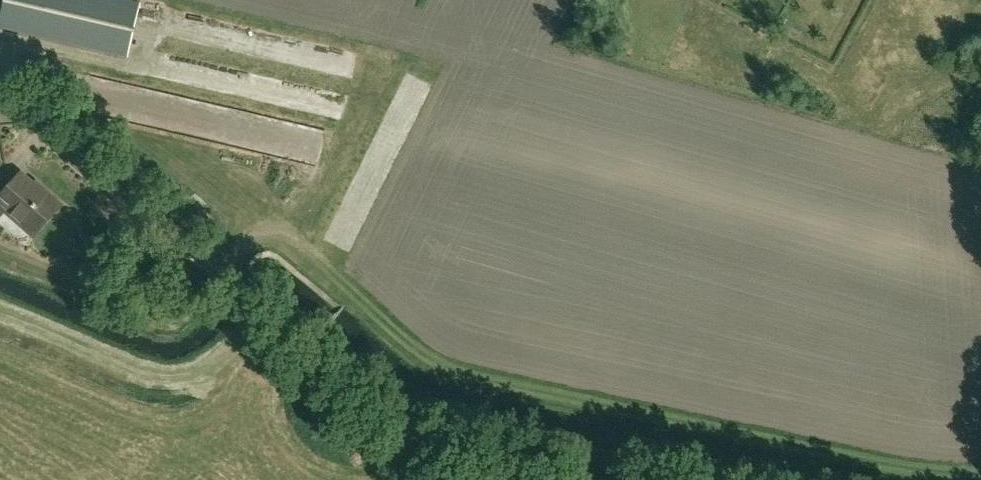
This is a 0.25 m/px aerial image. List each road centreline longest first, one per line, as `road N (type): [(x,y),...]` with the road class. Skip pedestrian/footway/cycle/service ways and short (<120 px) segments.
road 1 (track): [(0,97),(450,479)]
road 2 (track): [(411,441),(599,478)]

